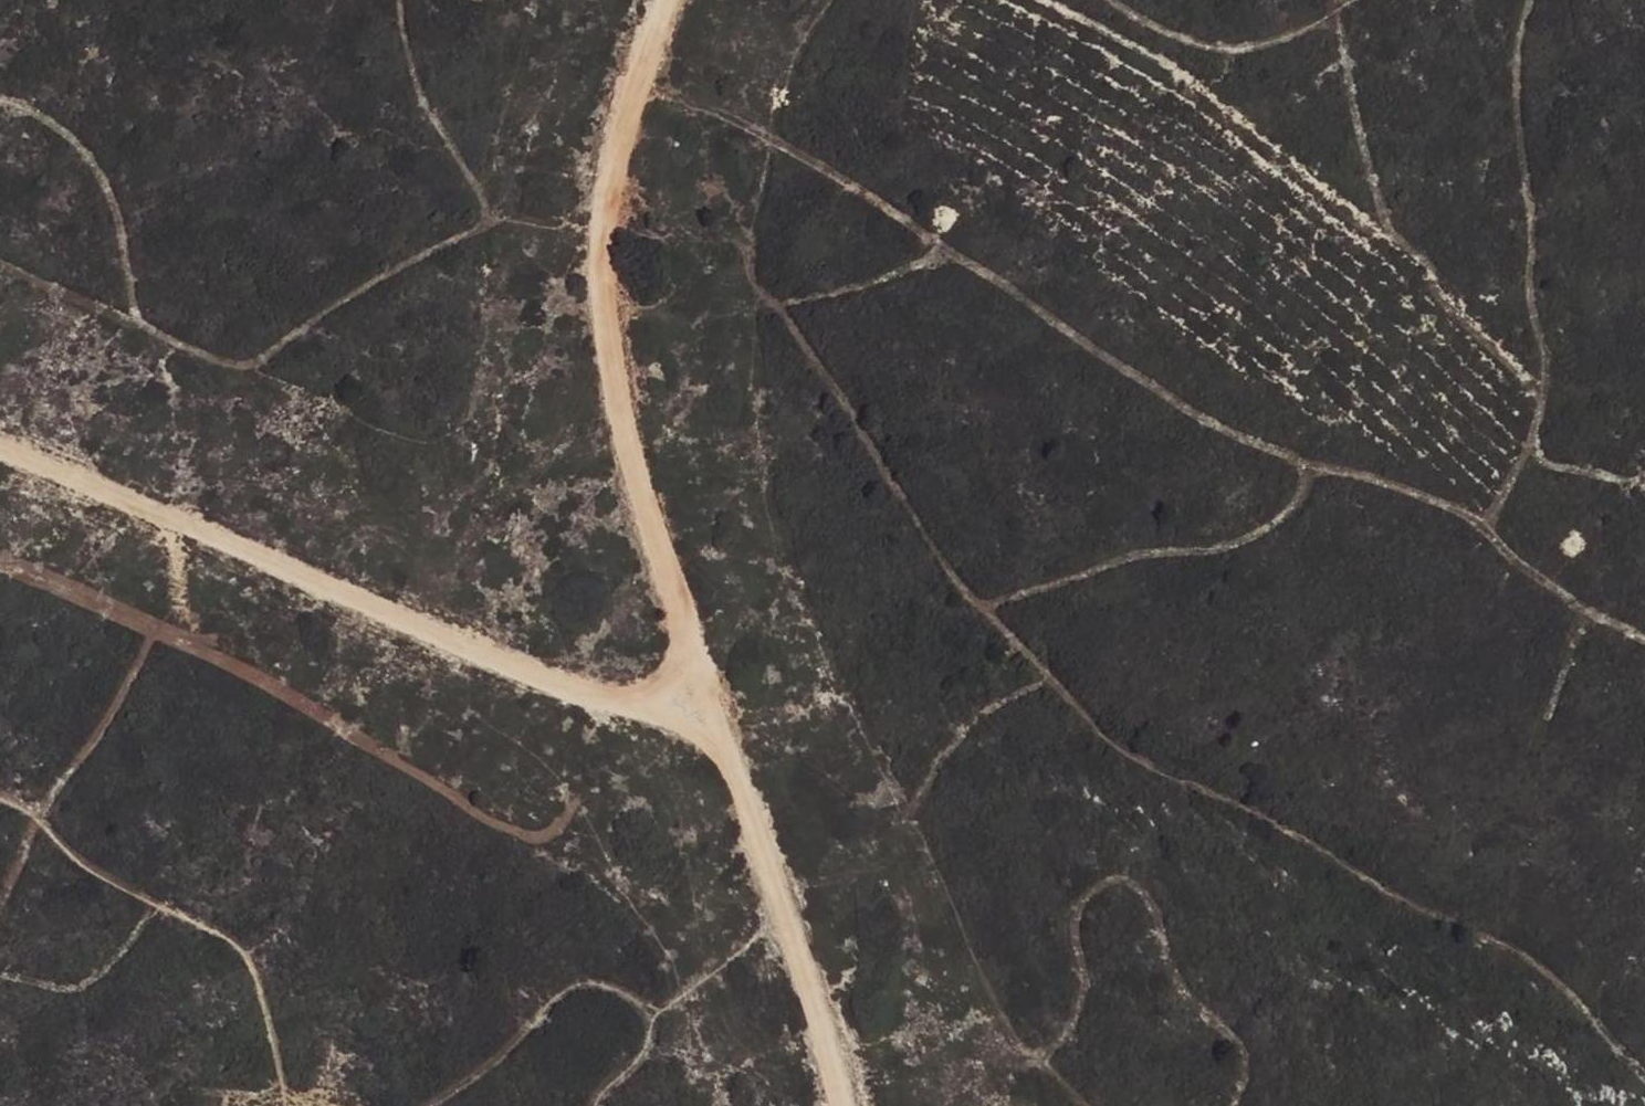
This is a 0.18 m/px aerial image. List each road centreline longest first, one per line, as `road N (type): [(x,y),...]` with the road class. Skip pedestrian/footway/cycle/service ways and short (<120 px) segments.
road 1 (track): [(0,436),(541,674),(715,732)]
road 2 (track): [(715,732),(608,368),(599,239),(633,67),(666,0)]
road 3 (track): [(853,1105),(715,732)]

